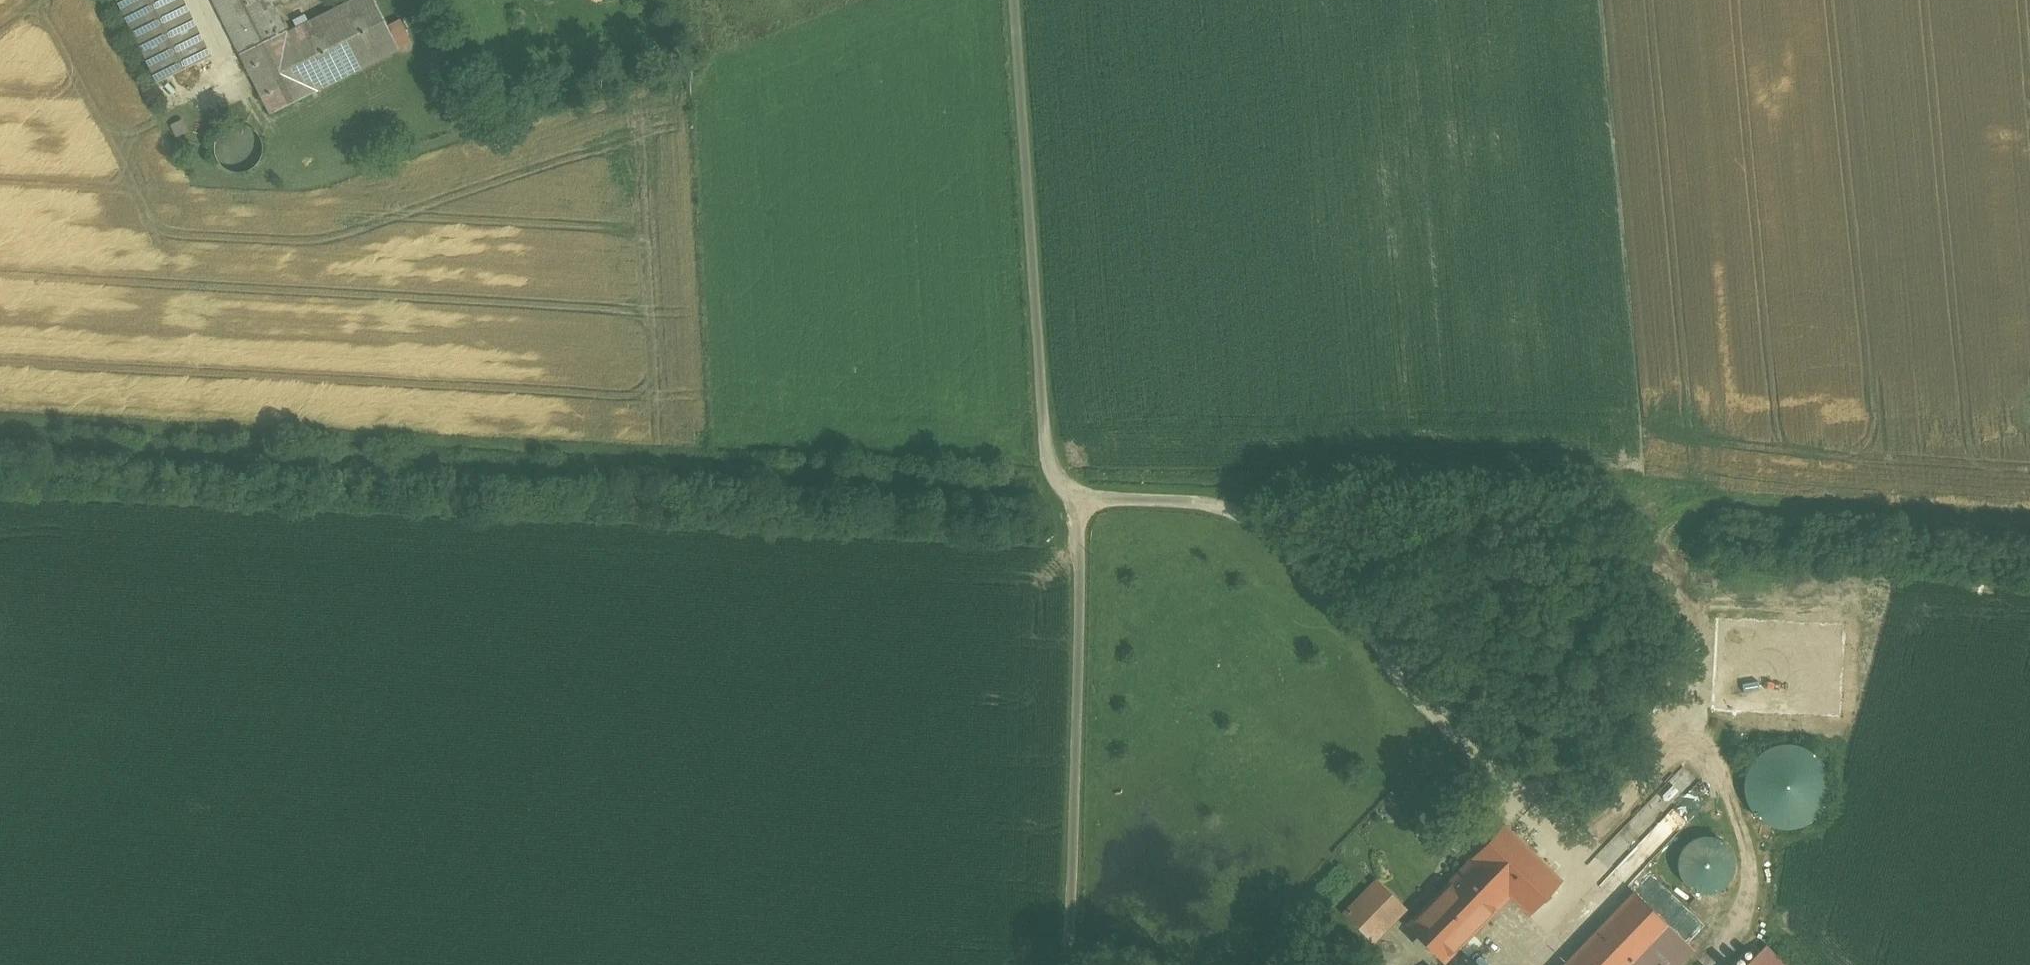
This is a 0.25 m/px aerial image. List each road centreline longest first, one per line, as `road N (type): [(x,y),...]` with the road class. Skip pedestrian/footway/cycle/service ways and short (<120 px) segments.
road 1 (track): [(1078,506),(1221,511),(1239,518),(1459,728),(1579,871),(1579,893),(1507,964)]
road 2 (track): [(2029,526),(1716,503),(1637,574),(1476,616),(1380,653)]

